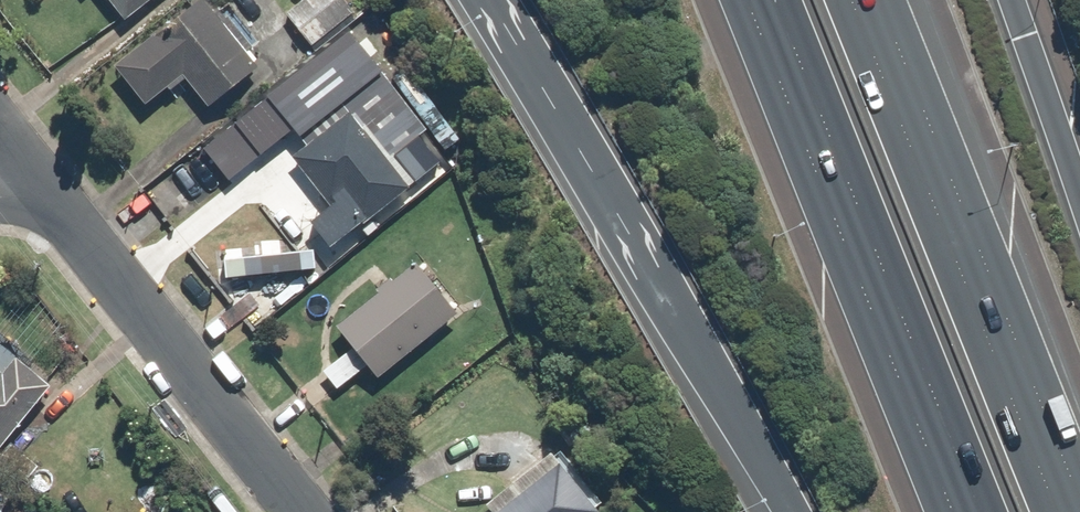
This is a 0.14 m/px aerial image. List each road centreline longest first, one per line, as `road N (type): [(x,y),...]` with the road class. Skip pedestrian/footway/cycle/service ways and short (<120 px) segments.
road 1 (motorway): [(775,511),(689,345),(477,0)]
road 2 (motorway): [(853,0),(1060,511)]
road 3 (motorway): [(977,511),(772,0)]
road 4 (residential): [(18,153),(303,511)]
road 5 (motorway): [(1008,0),(1079,202)]

